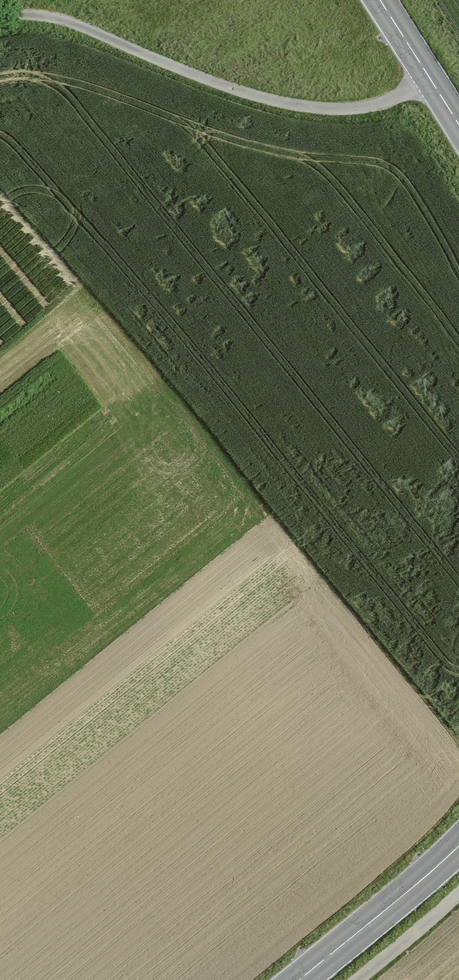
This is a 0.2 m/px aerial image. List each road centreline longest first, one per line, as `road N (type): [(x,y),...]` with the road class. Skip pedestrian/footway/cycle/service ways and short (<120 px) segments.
road 1 (track): [(436,82),(372,107),(276,102),(154,61),(86,27),(39,16),(0,18)]
road 2 (primary): [(299,979),(458,843)]
road 3 (primary): [(458,120),(383,0)]
road 4 (unclassified): [(359,979),(458,896)]

